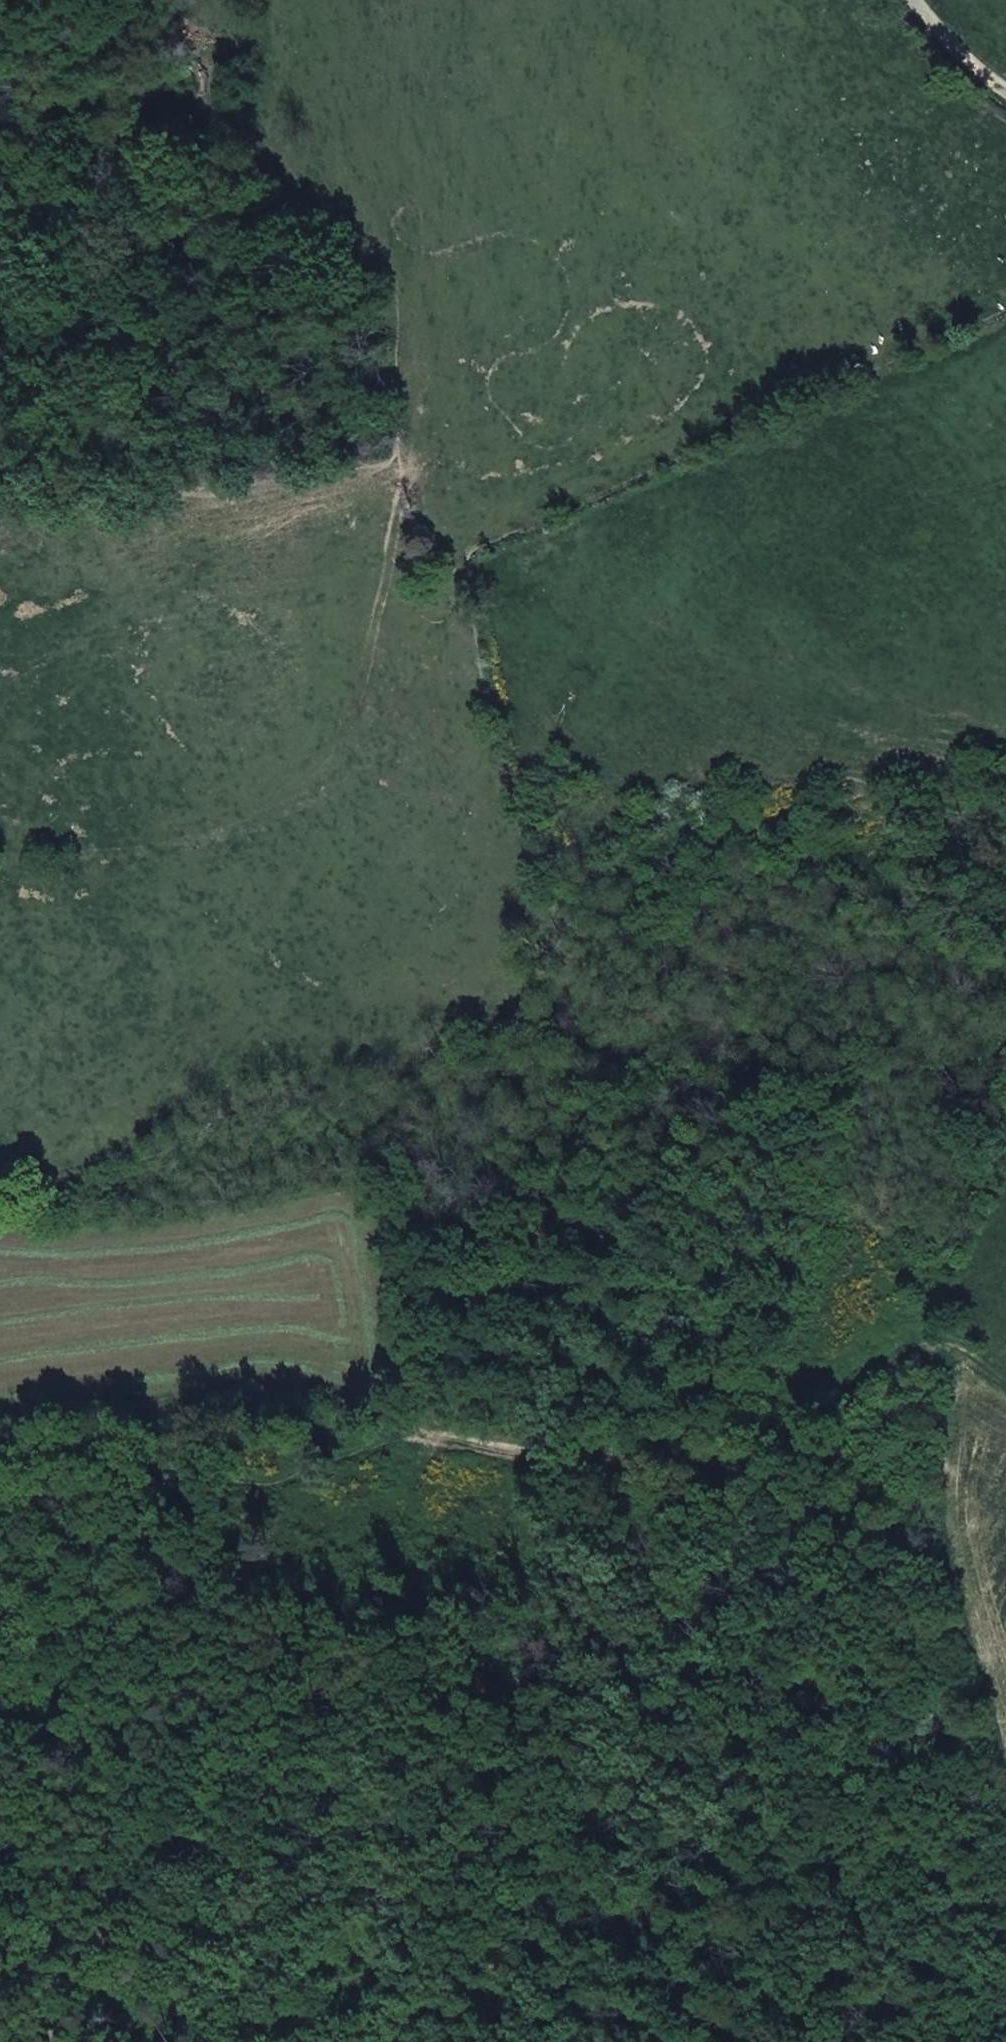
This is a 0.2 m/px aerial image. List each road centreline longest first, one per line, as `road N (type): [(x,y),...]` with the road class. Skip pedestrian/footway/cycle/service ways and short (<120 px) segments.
road 1 (track): [(0,1785),(38,1894),(68,2041)]
road 2 (track): [(1005,92),(912,0)]

